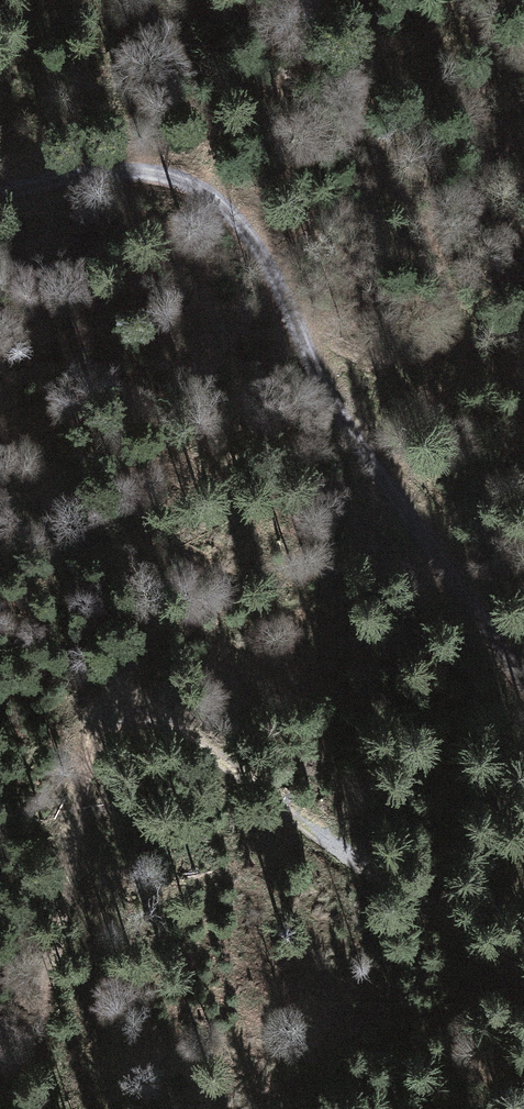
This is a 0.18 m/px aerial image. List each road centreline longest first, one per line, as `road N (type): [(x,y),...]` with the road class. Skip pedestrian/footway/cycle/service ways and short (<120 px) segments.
road 1 (track): [(523,986),(202,742),(154,718),(117,711),(97,730),(34,1025),(0,1085)]
road 2 (track): [(0,193),(75,180),(180,177),(245,236),(353,454),(523,686)]
road 3 (track): [(308,0),(344,63),(374,153),(452,274)]

